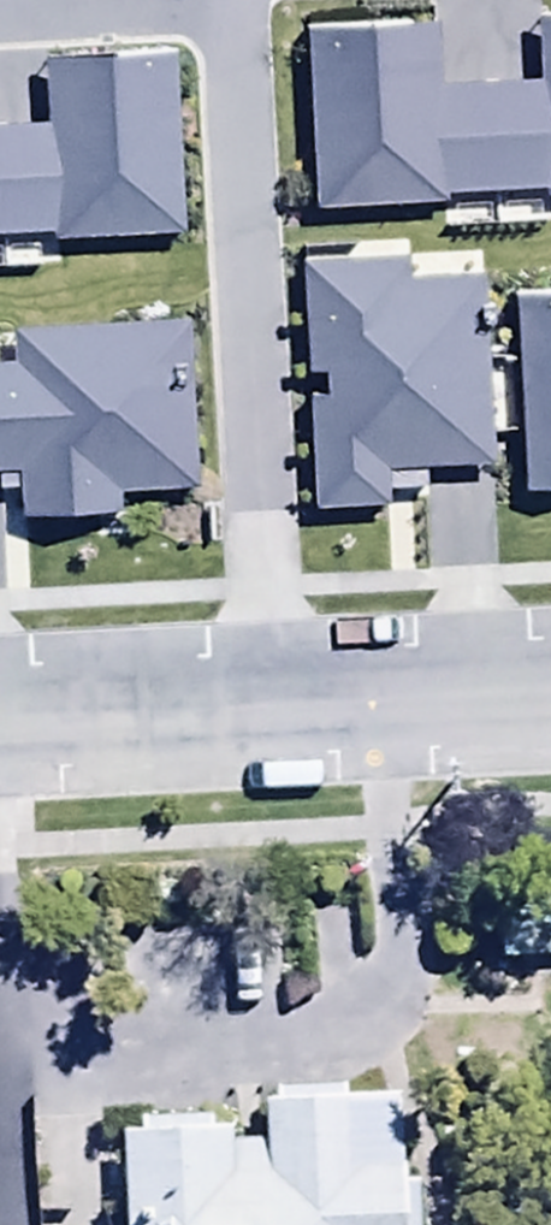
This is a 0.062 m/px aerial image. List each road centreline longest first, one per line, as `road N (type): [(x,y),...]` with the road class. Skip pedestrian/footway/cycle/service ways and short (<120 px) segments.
road 1 (residential): [(267,701),(226,7)]
road 2 (residential): [(267,701),(550,687)]
road 3 (residential): [(0,714),(267,701)]
road 4 (residential): [(0,19),(226,7)]

